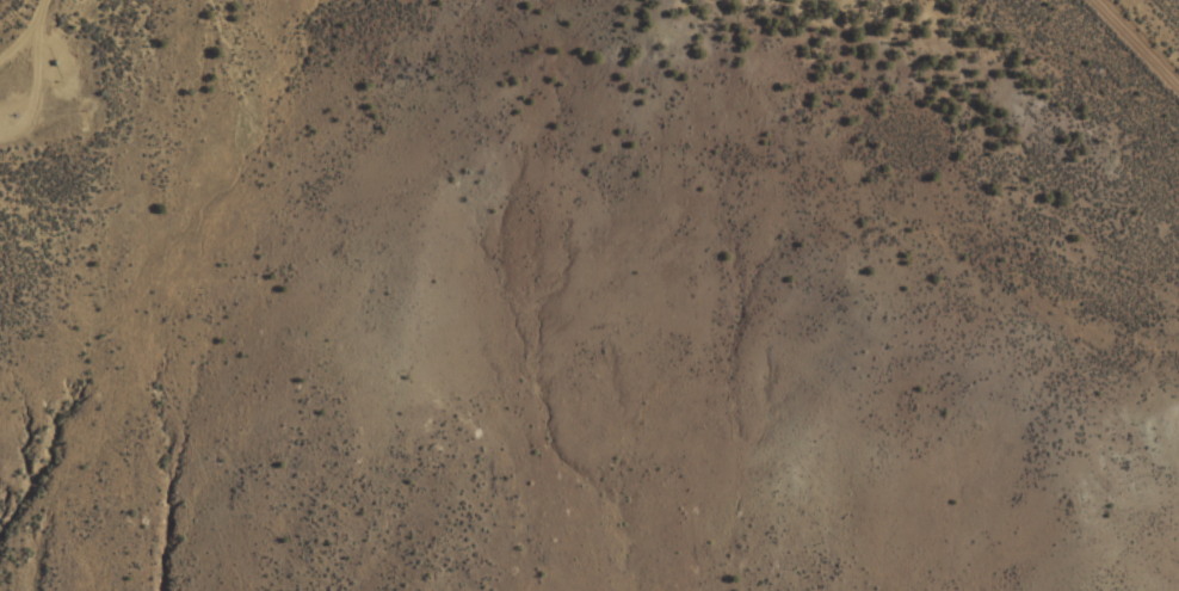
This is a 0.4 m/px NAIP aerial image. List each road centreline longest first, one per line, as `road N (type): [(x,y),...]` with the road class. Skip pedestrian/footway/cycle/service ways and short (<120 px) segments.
road 1 (residential): [(1060,0),(1178,114)]

